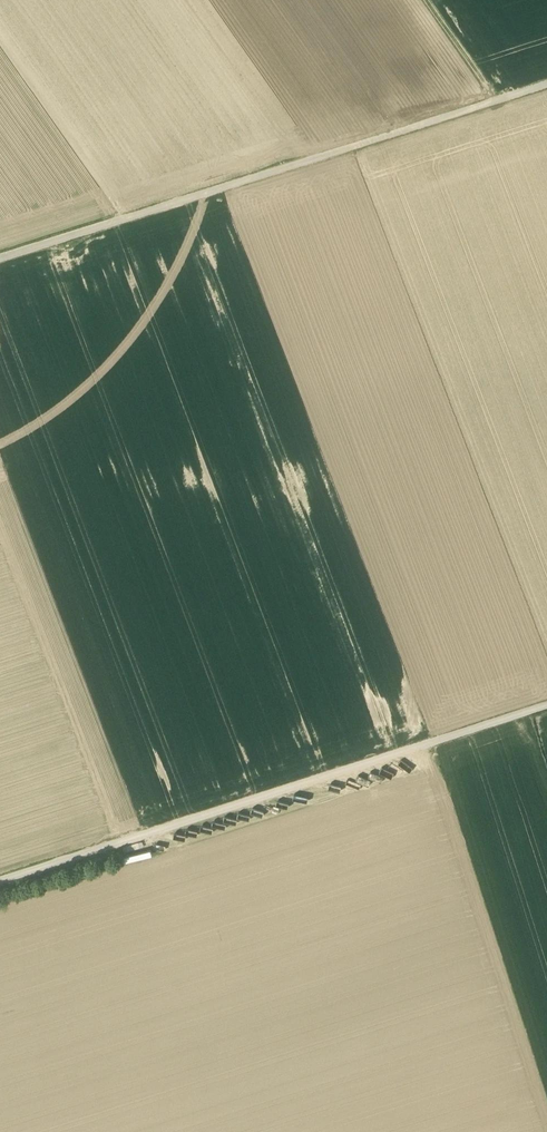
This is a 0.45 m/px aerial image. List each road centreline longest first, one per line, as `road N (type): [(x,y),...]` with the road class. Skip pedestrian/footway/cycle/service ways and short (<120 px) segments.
road 1 (track): [(546,84),(0,259)]
road 2 (track): [(0,880),(546,705)]
road 3 (track): [(426,0),(497,100)]

